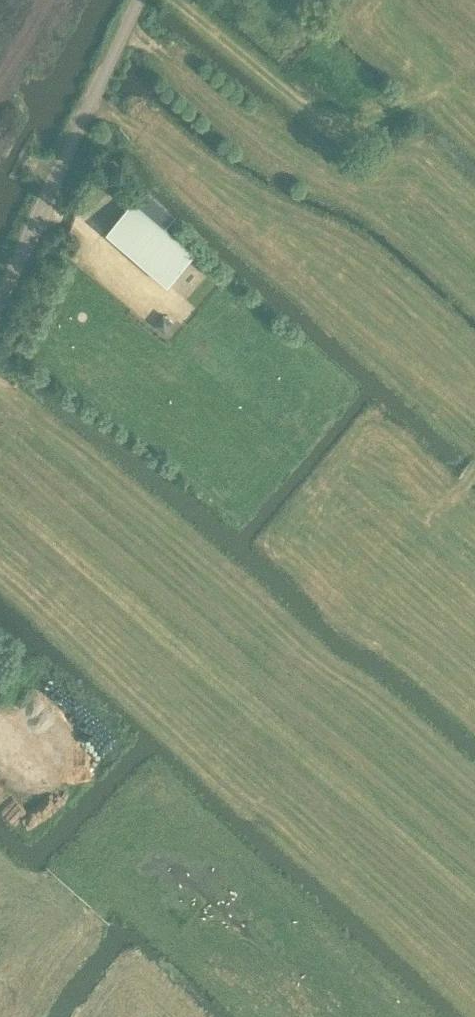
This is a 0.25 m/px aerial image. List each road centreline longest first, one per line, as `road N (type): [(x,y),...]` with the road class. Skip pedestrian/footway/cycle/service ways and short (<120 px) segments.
road 1 (tertiary): [(139,0),(0,302)]

